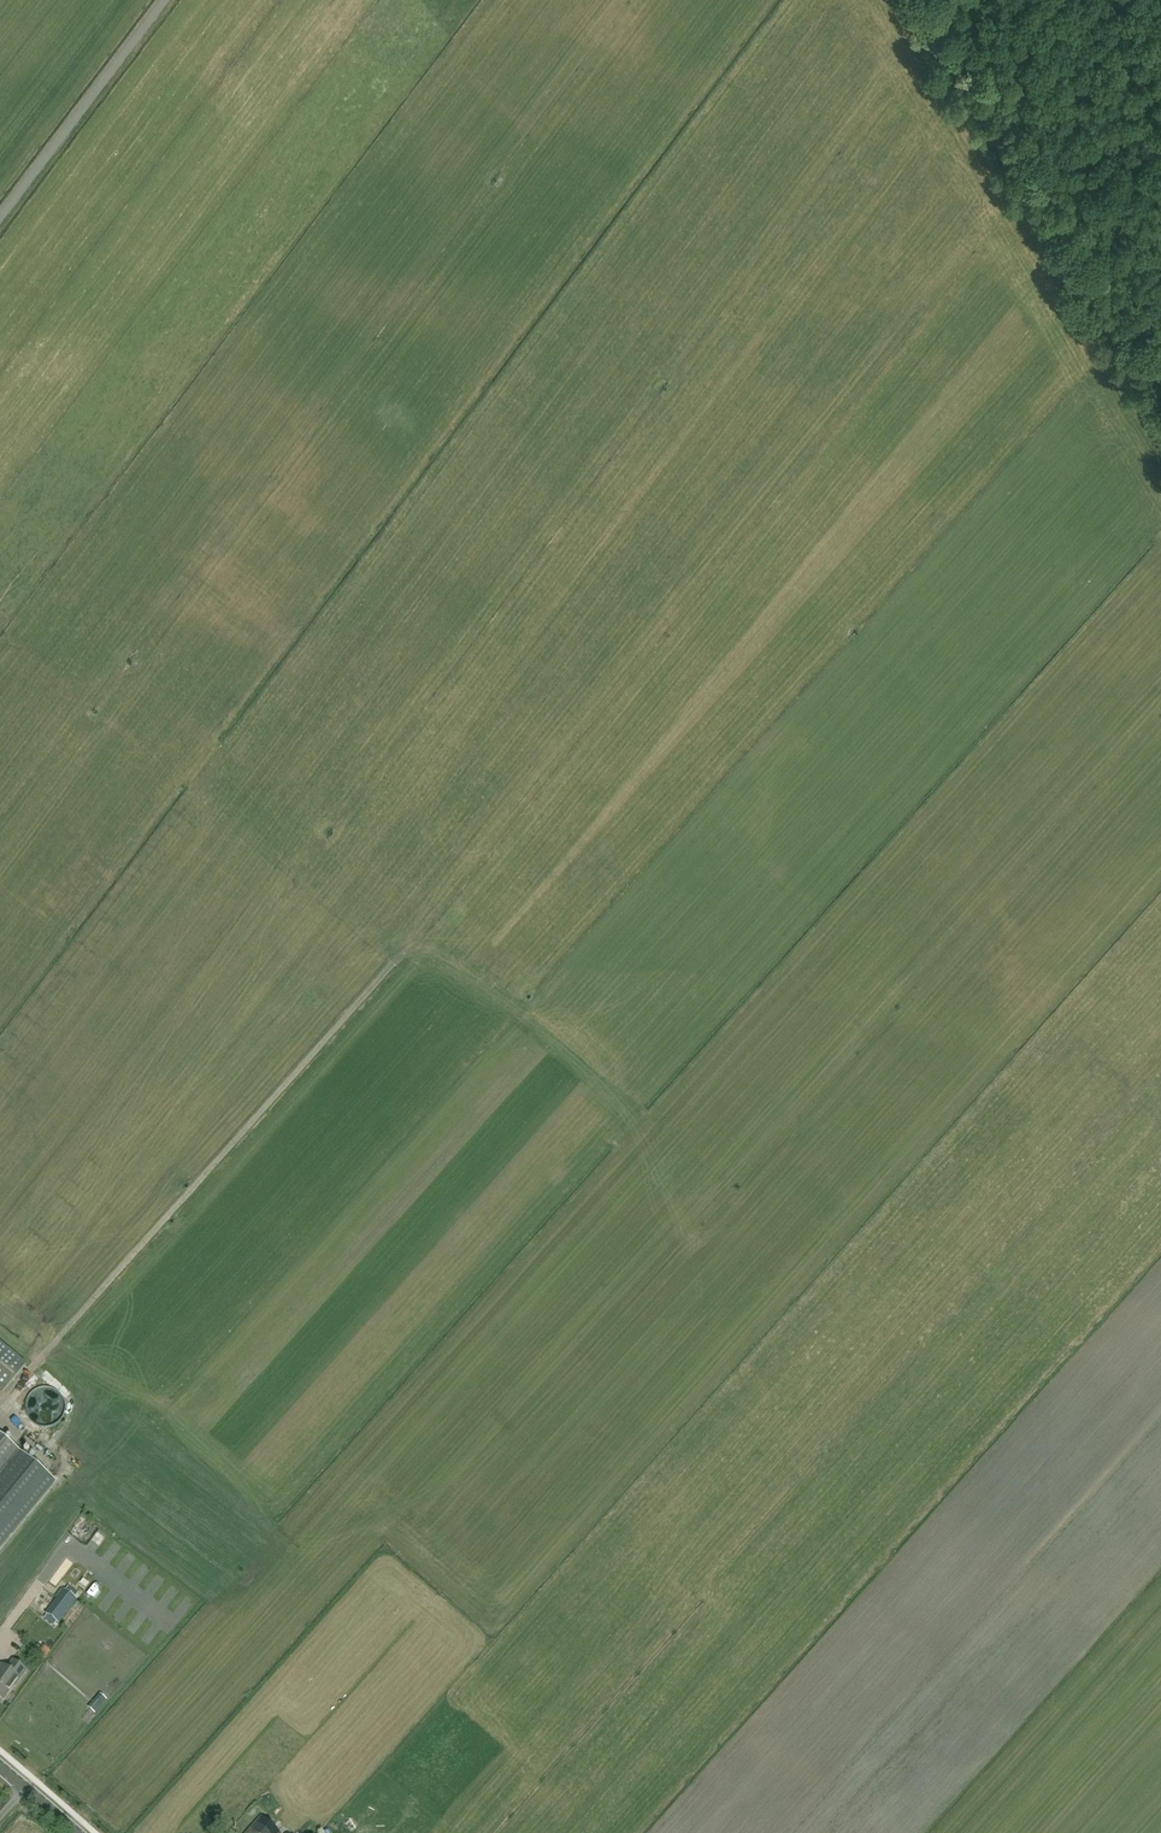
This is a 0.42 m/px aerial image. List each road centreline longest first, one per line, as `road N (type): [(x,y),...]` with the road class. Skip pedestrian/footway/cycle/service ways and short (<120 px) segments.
road 1 (track): [(1160,427),(908,0)]
road 2 (unclassified): [(0,217),(164,0)]

